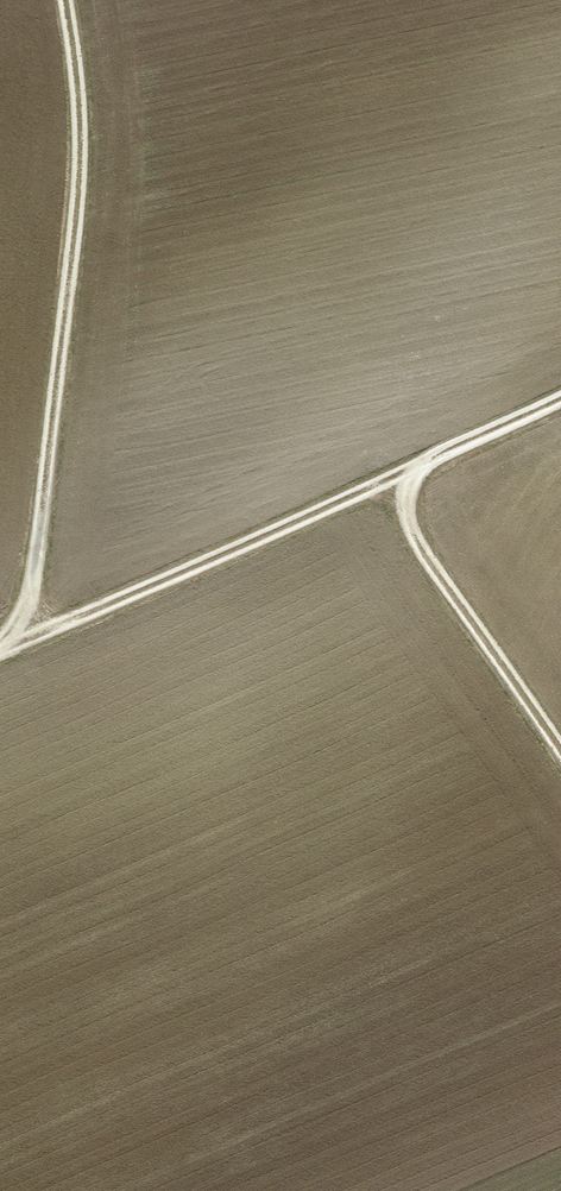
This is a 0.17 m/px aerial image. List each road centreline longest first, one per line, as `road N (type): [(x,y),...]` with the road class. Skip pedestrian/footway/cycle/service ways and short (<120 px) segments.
road 1 (track): [(0,648),(34,574),(79,191),(79,99),(66,0)]
road 2 (track): [(0,650),(395,478),(560,384)]
road 3 (track): [(432,458),(404,504),(411,535),(560,752)]

